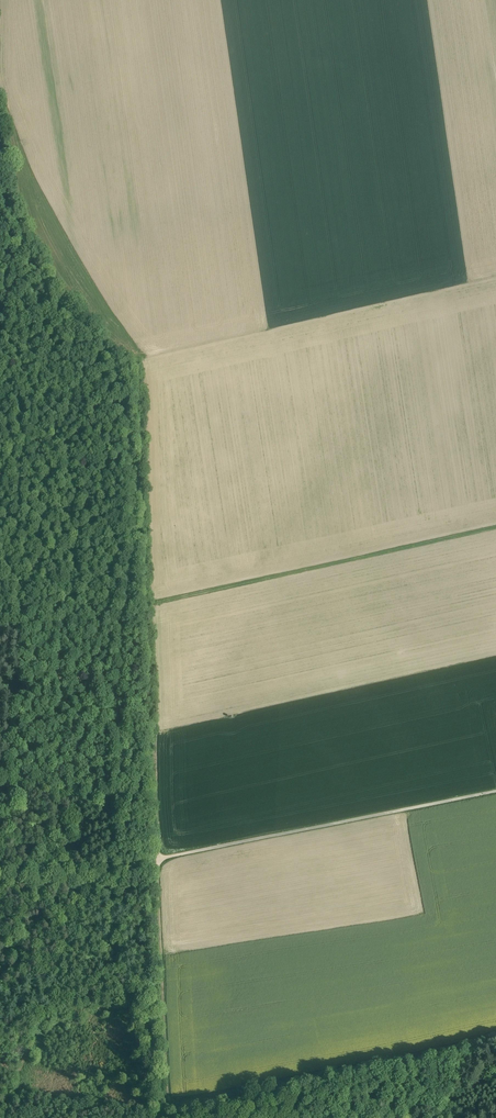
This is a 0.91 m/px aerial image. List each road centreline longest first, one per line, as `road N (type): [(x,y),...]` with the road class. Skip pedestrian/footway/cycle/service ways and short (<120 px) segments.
road 1 (track): [(0,191),(44,282),(94,338),(127,427),(133,483),(115,805)]
road 2 (track): [(160,857),(495,791)]
road 3 (track): [(444,1115),(396,1093),(328,1087),(153,1109)]
road 4 (track): [(102,876),(7,1117)]
road 5 (track): [(102,876),(153,1109)]
road 6 (track): [(160,857),(167,1090)]
road 7 (track): [(153,1109),(116,1113),(22,1084)]
road 8 (track): [(0,627),(127,601)]
road 9 (track): [(115,805),(0,762)]

